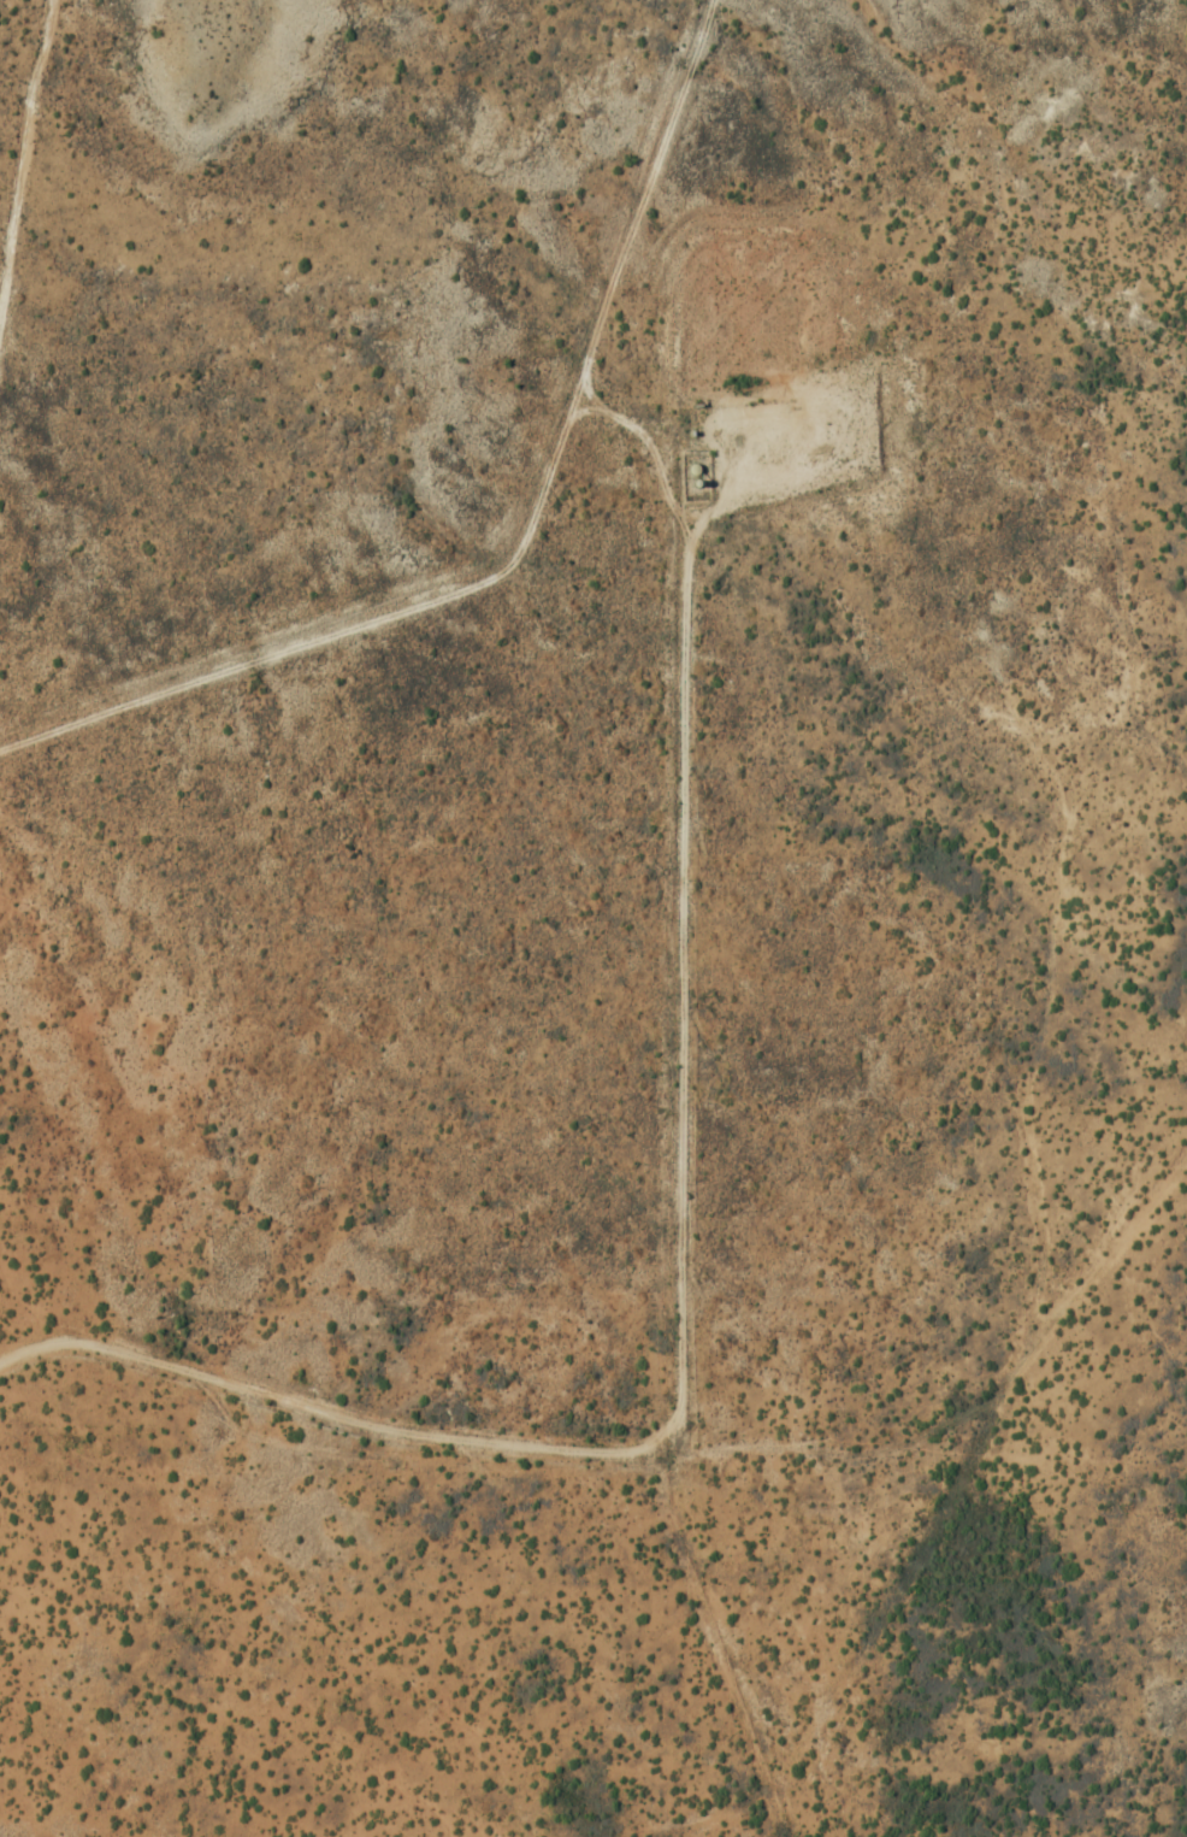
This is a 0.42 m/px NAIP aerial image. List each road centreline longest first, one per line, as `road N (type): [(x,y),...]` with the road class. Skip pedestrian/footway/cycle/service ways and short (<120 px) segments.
road 1 (residential): [(51,0),(0,318)]

